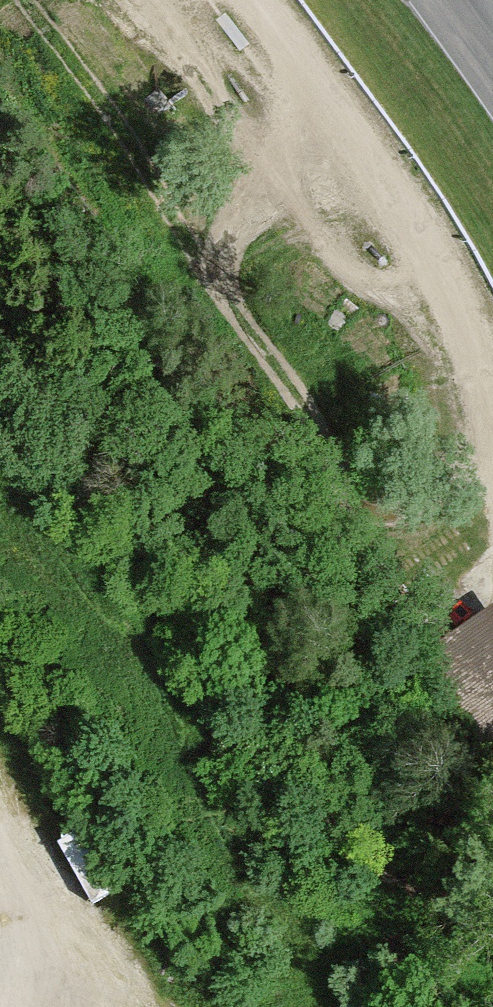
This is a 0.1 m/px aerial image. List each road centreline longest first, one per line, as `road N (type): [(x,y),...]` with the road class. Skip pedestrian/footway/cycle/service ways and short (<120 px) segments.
road 1 (track): [(11,0),(358,474),(436,545),(492,542)]
road 2 (track): [(248,0),(408,216),(464,338),(492,462)]
road 3 (residential): [(0,808),(134,1006)]

